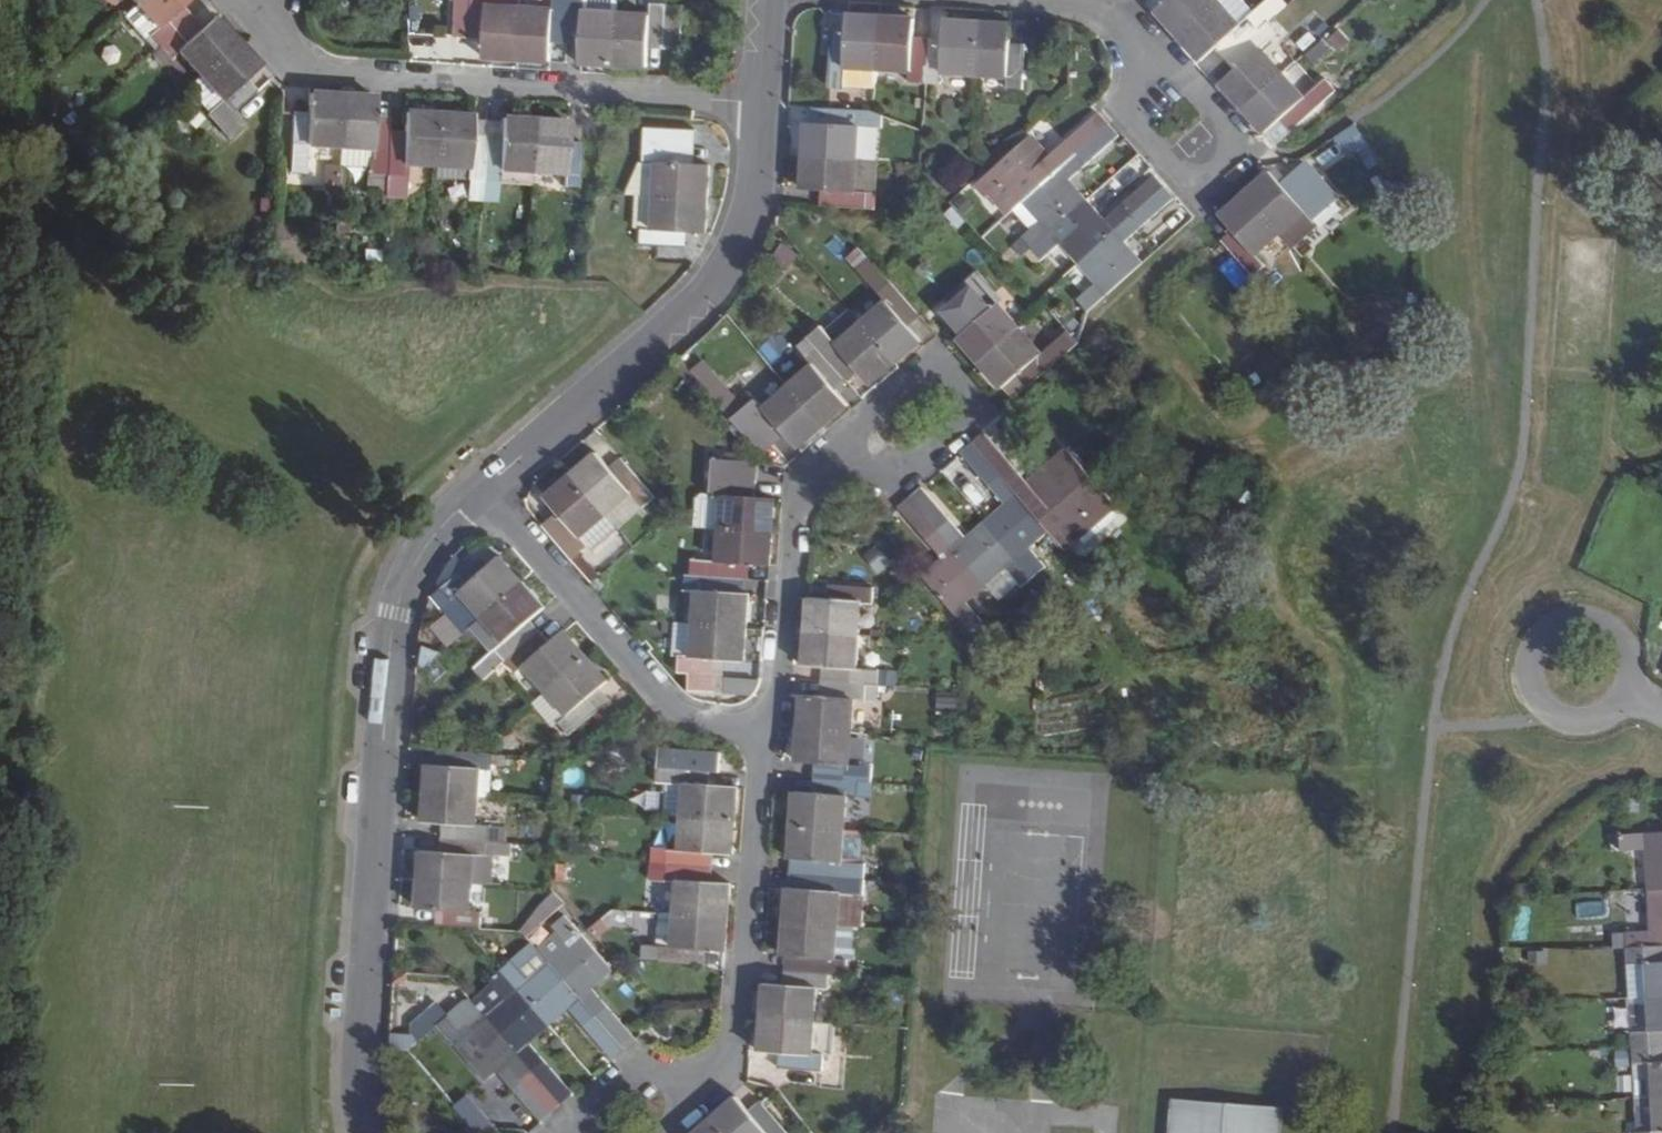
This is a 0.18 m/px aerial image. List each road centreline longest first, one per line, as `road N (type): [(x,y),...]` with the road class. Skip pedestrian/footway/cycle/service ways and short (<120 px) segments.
road 1 (residential): [(482,491),(434,535),(396,614),(358,1082),(364,1132)]
road 2 (residential): [(261,10),(279,43),(314,74),(760,102)]
road 3 (residential): [(760,102),(751,197),(737,244),(706,289),(482,491)]
road 4 (residential): [(630,1122),(724,1058),(738,1033),(761,755),(771,729)]
road 5 (residential): [(482,491),(665,700),(703,722),(771,729)]
road 6 (residential): [(771,729),(796,503),(920,406)]
road 7 (residential): [(1248,151),(1201,190),(1126,113),(1141,42)]
road 8 (residential): [(1141,42),(1087,8),(970,0)]
road 9 (residential): [(1248,151),(1141,42)]

